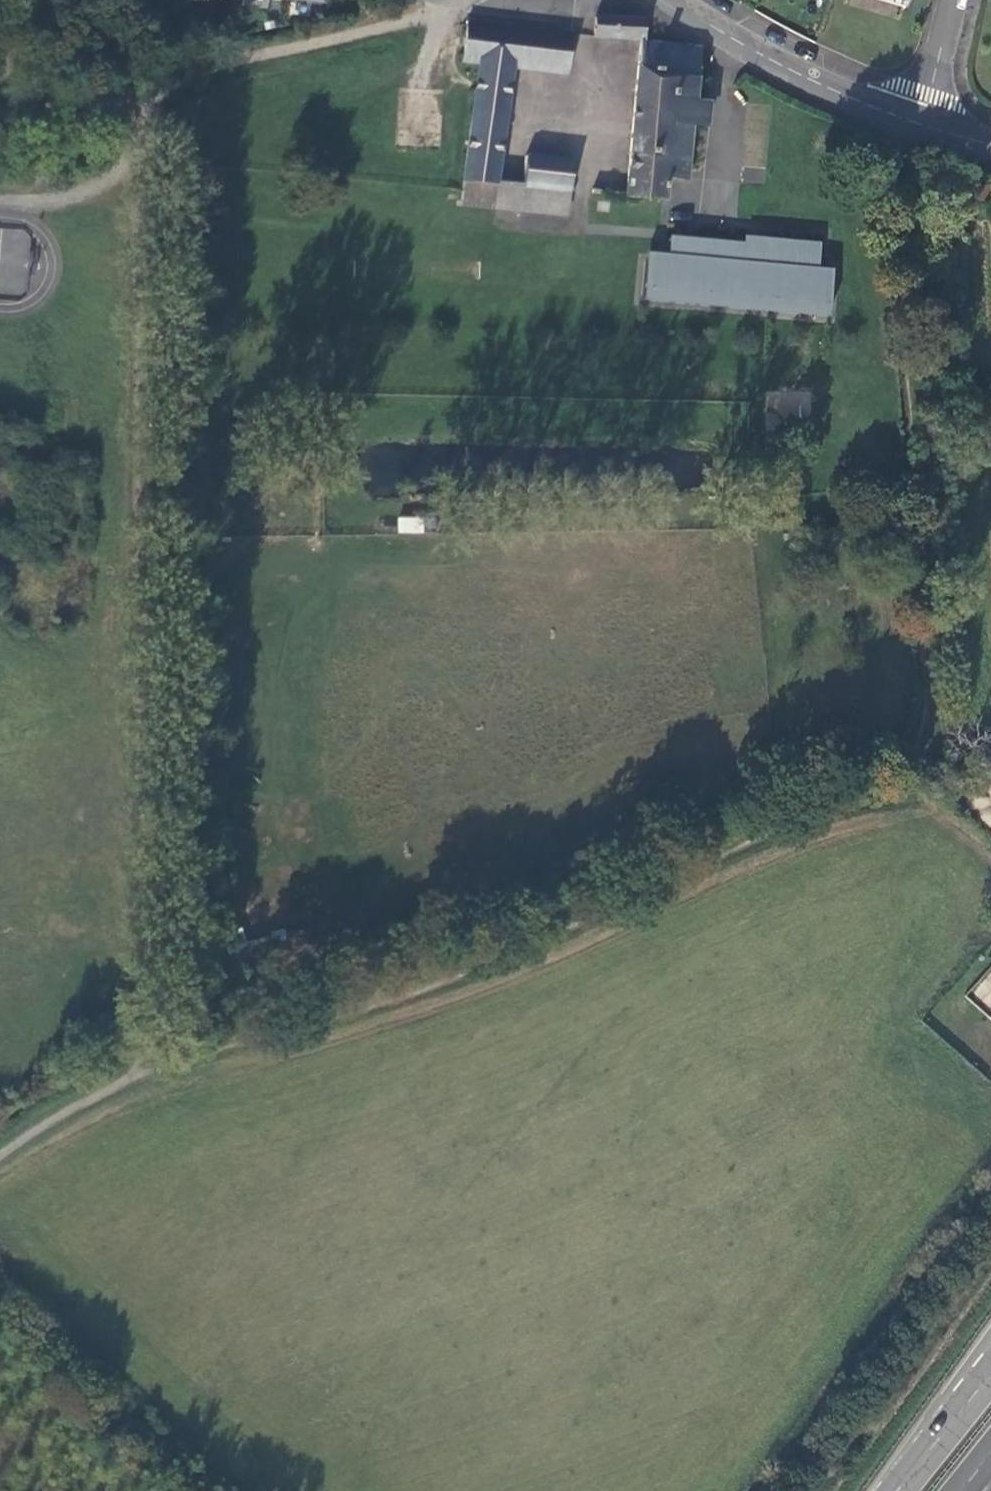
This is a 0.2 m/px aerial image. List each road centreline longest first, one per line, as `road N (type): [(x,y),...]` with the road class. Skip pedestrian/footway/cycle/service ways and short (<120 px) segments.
road 1 (residential): [(678,0),(772,60),(924,123)]
road 2 (trunk): [(990,1373),(897,1490)]
road 3 (residential): [(958,0),(924,123)]

